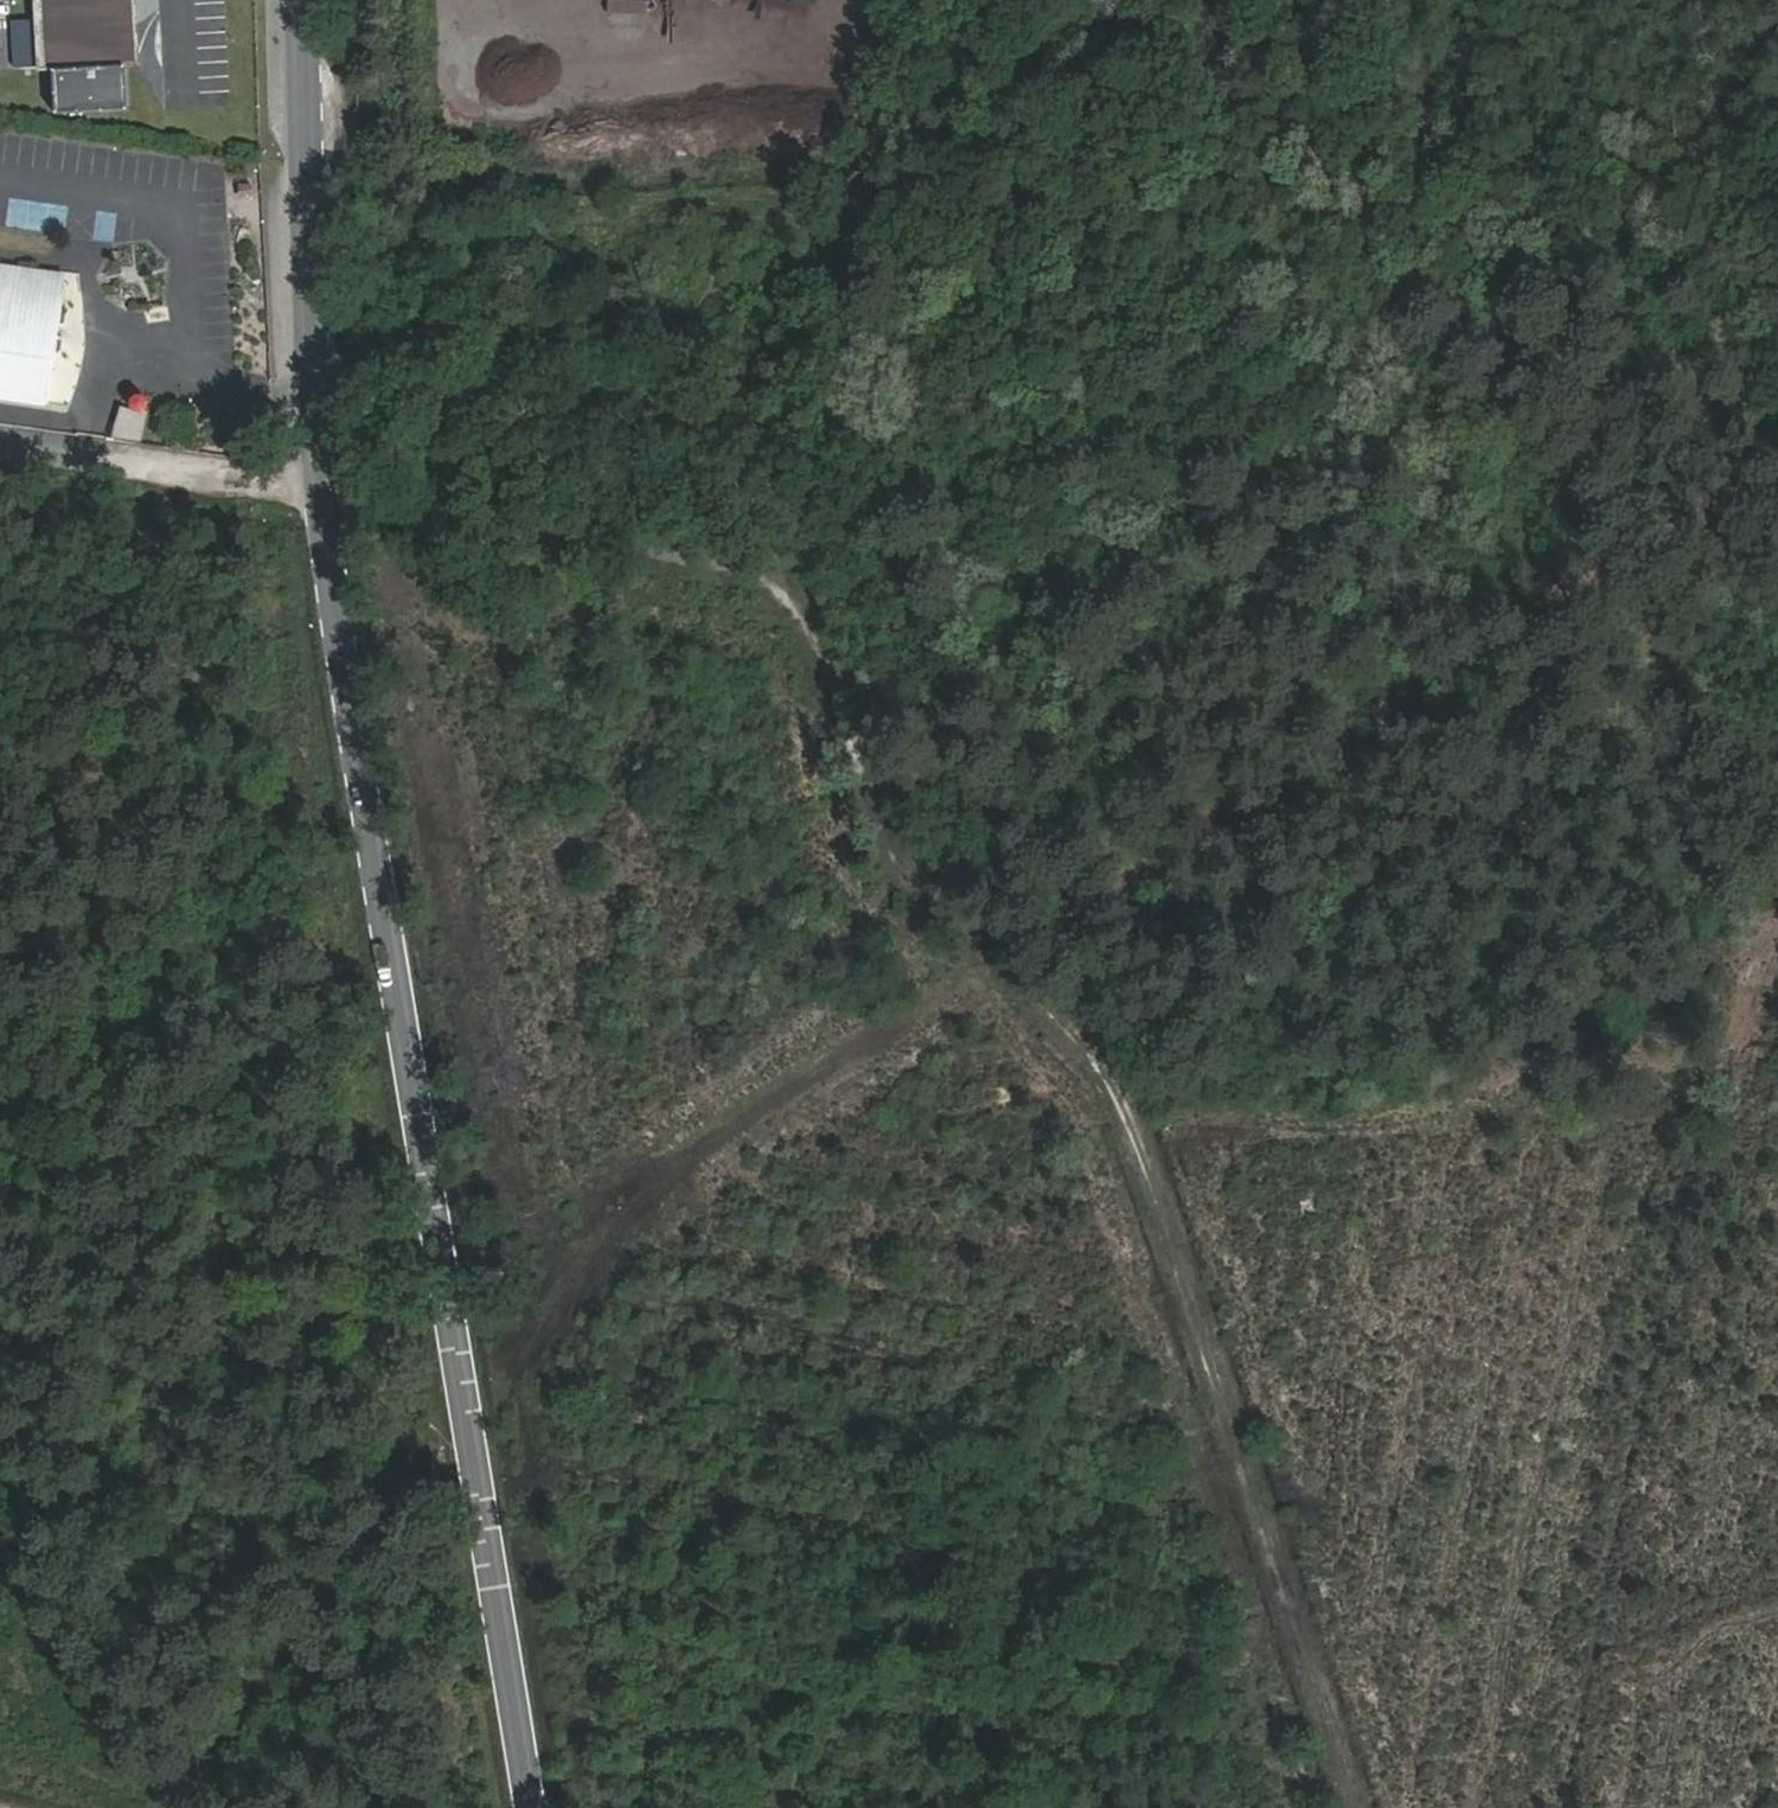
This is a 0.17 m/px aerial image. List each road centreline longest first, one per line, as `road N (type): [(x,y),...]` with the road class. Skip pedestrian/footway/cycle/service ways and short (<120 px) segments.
road 1 (track): [(0,449),(327,494),(659,523),(752,591),(861,811),(919,903),(1009,967),(1122,1104),(1240,1427),(1287,1628),(1356,1807)]
road 2 (tertiary): [(306,0),(308,205),(327,494),(534,1807)]
road 3 (track): [(988,951),(1528,592),(1777,436)]

